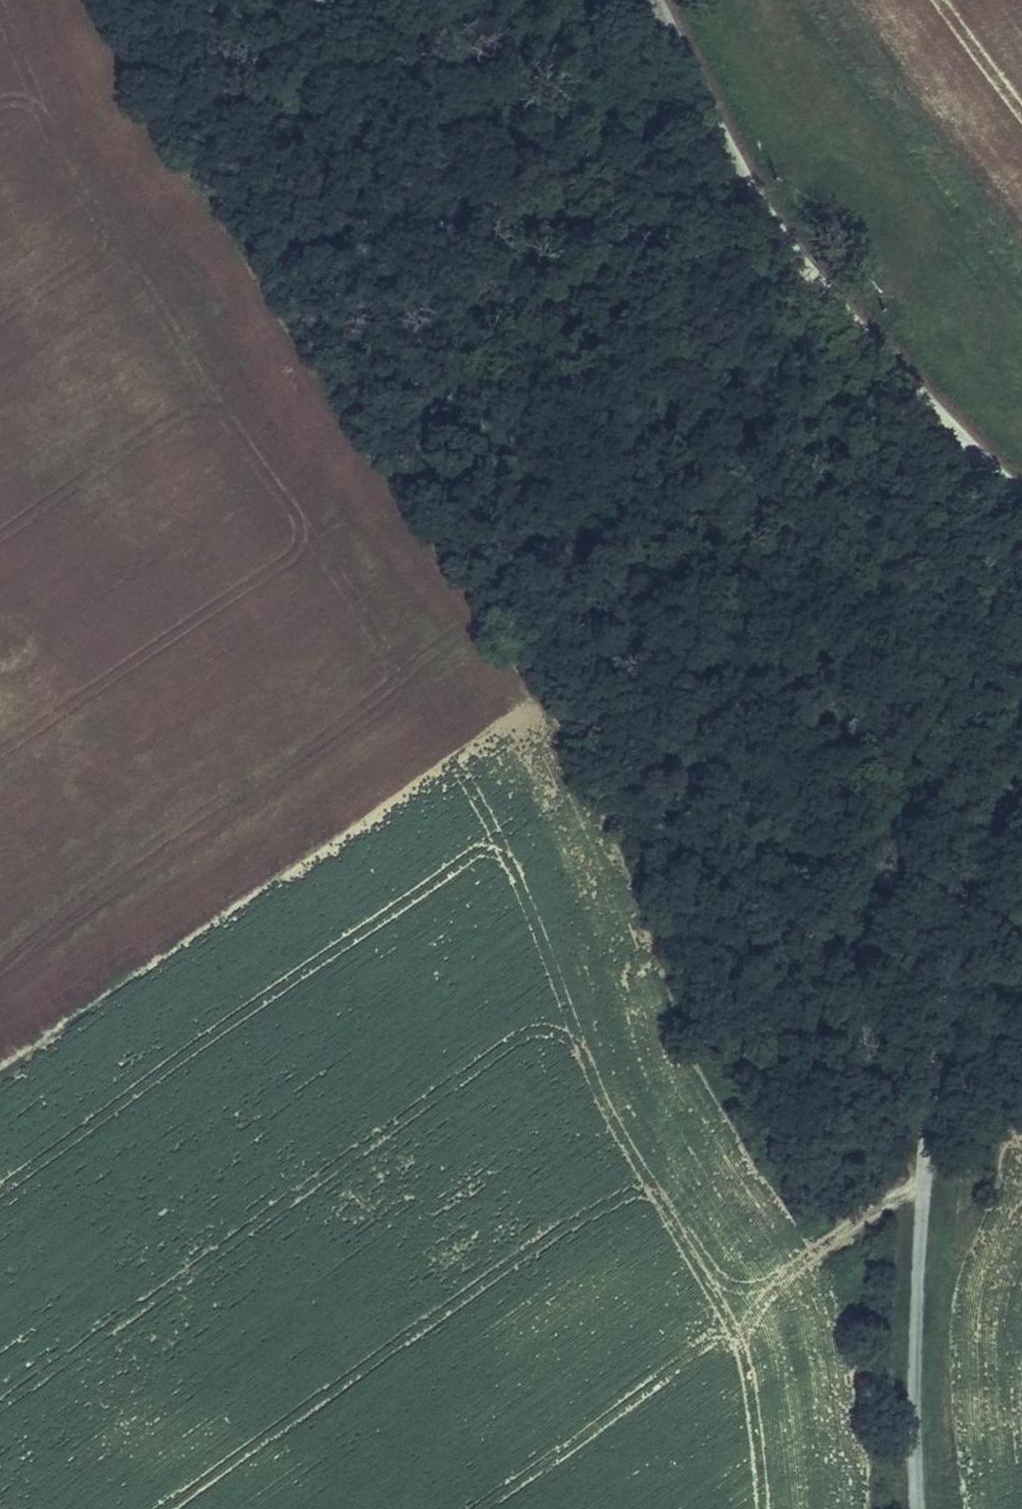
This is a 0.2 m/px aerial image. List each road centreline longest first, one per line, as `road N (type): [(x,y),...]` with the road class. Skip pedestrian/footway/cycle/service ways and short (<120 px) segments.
road 1 (tertiary): [(1021,476),(769,212),(665,0)]

